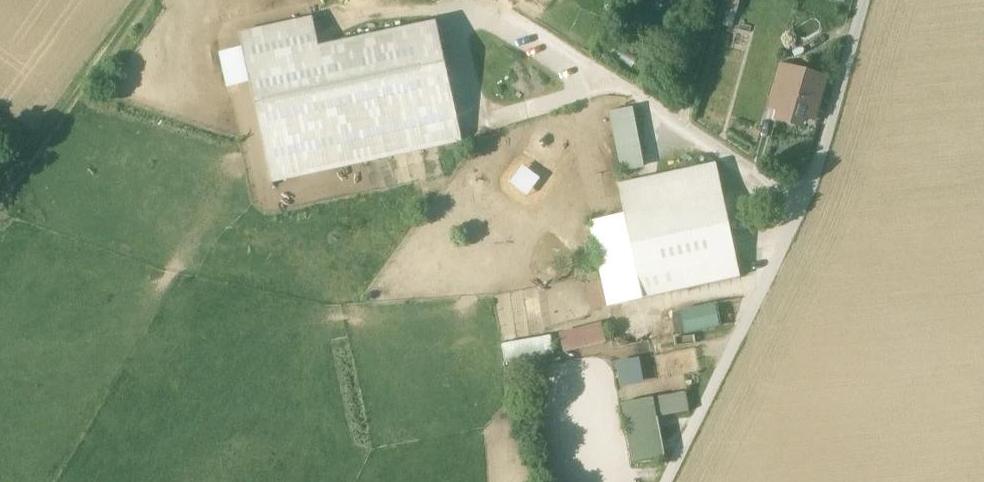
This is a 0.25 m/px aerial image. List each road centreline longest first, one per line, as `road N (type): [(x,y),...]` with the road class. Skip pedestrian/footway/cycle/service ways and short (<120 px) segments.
road 1 (track): [(795,218),(663,481)]
road 2 (track): [(0,197),(143,0)]
road 3 (residential): [(864,0),(817,172),(795,218)]

